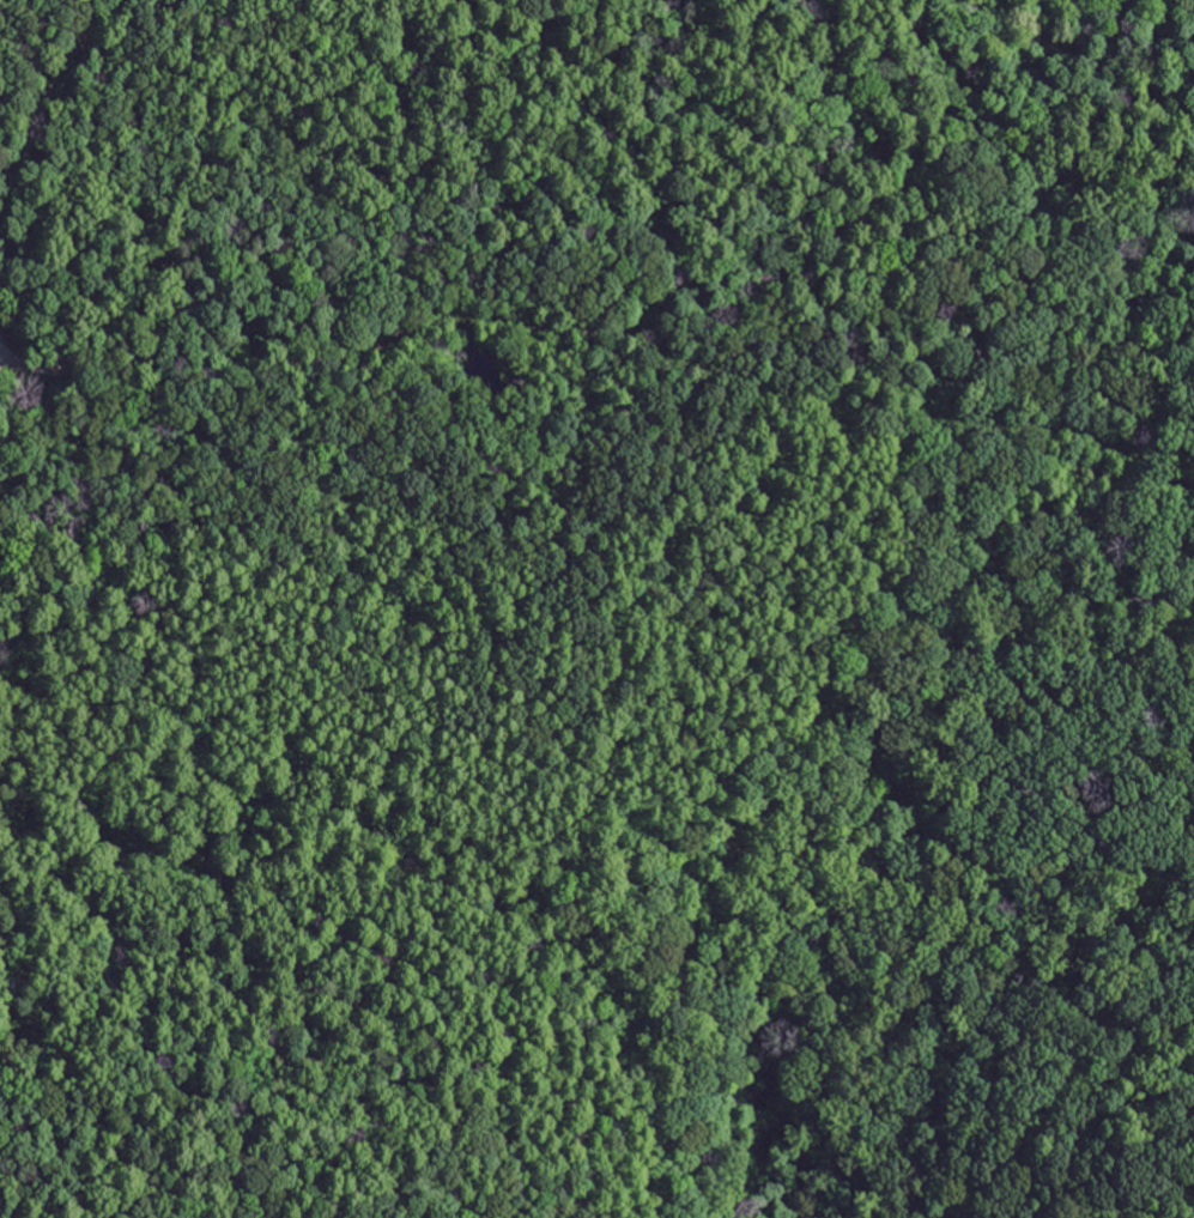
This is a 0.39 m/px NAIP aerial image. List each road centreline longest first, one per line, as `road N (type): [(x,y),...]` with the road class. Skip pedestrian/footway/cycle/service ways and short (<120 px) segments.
road 1 (residential): [(0,281),(34,113),(74,41),(116,0)]

